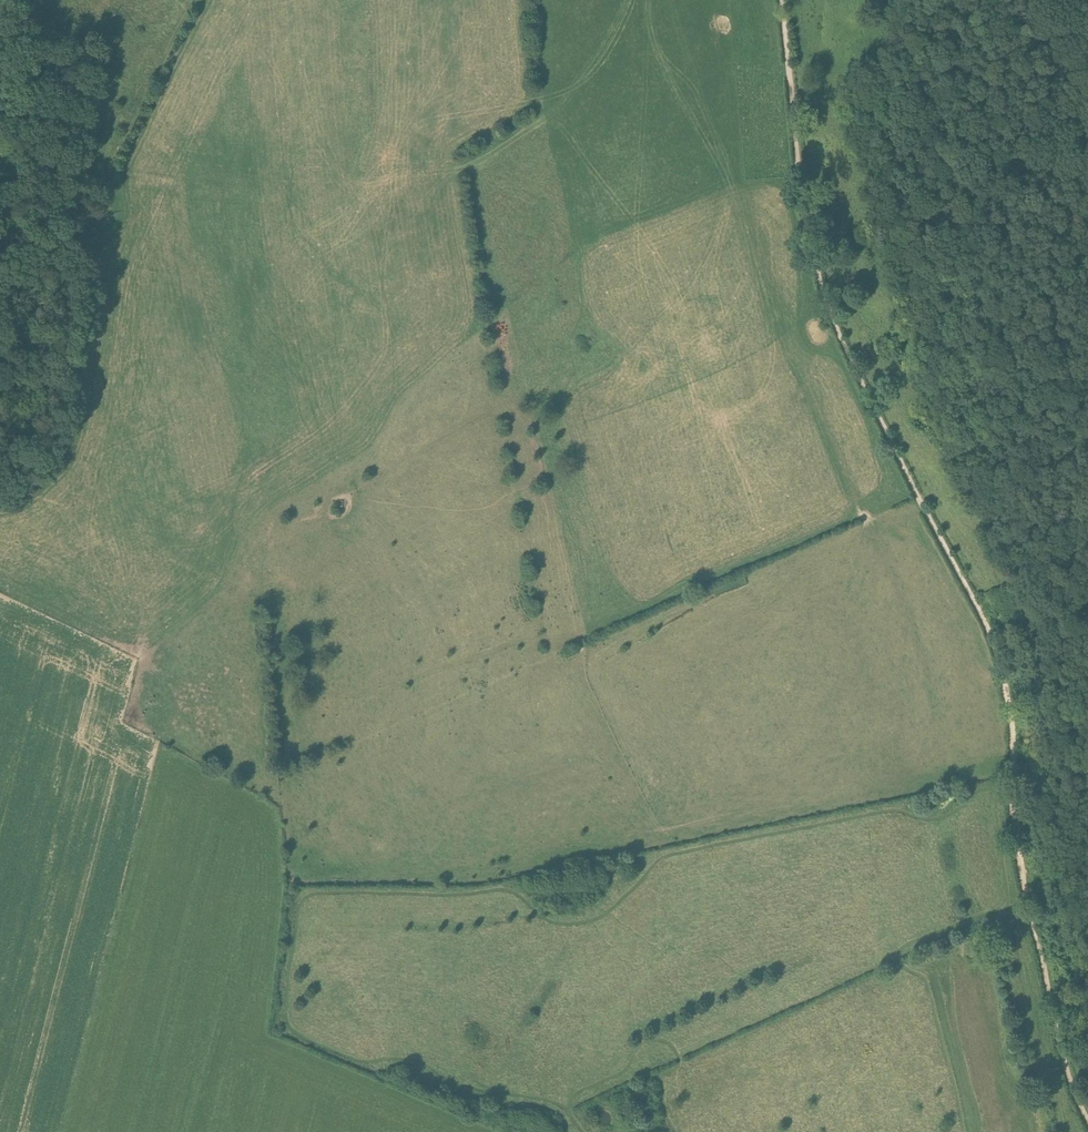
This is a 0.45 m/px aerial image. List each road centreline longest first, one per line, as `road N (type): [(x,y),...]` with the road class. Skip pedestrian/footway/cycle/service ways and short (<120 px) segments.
road 1 (track): [(781,0),(799,185),(823,292),(997,655),(1013,731),(1018,856),(1066,1070),(1087,1122)]

